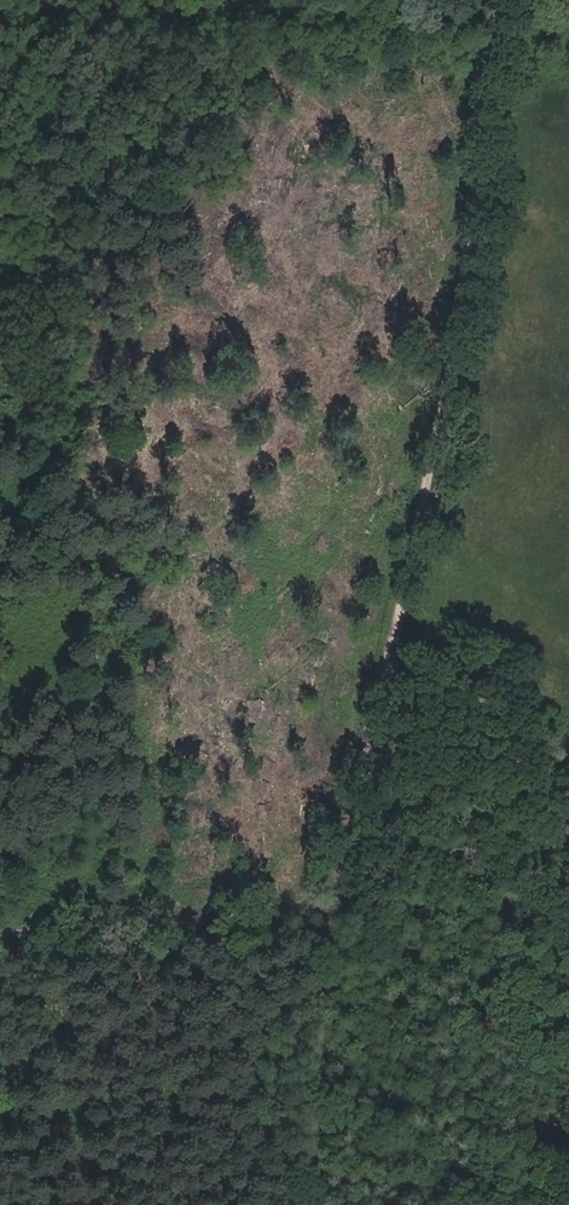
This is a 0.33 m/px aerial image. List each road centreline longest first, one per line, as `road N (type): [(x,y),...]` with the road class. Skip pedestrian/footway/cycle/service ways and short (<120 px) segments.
road 1 (track): [(501,0),(336,905),(311,1103),(328,1204)]
road 2 (track): [(336,905),(0,930)]

